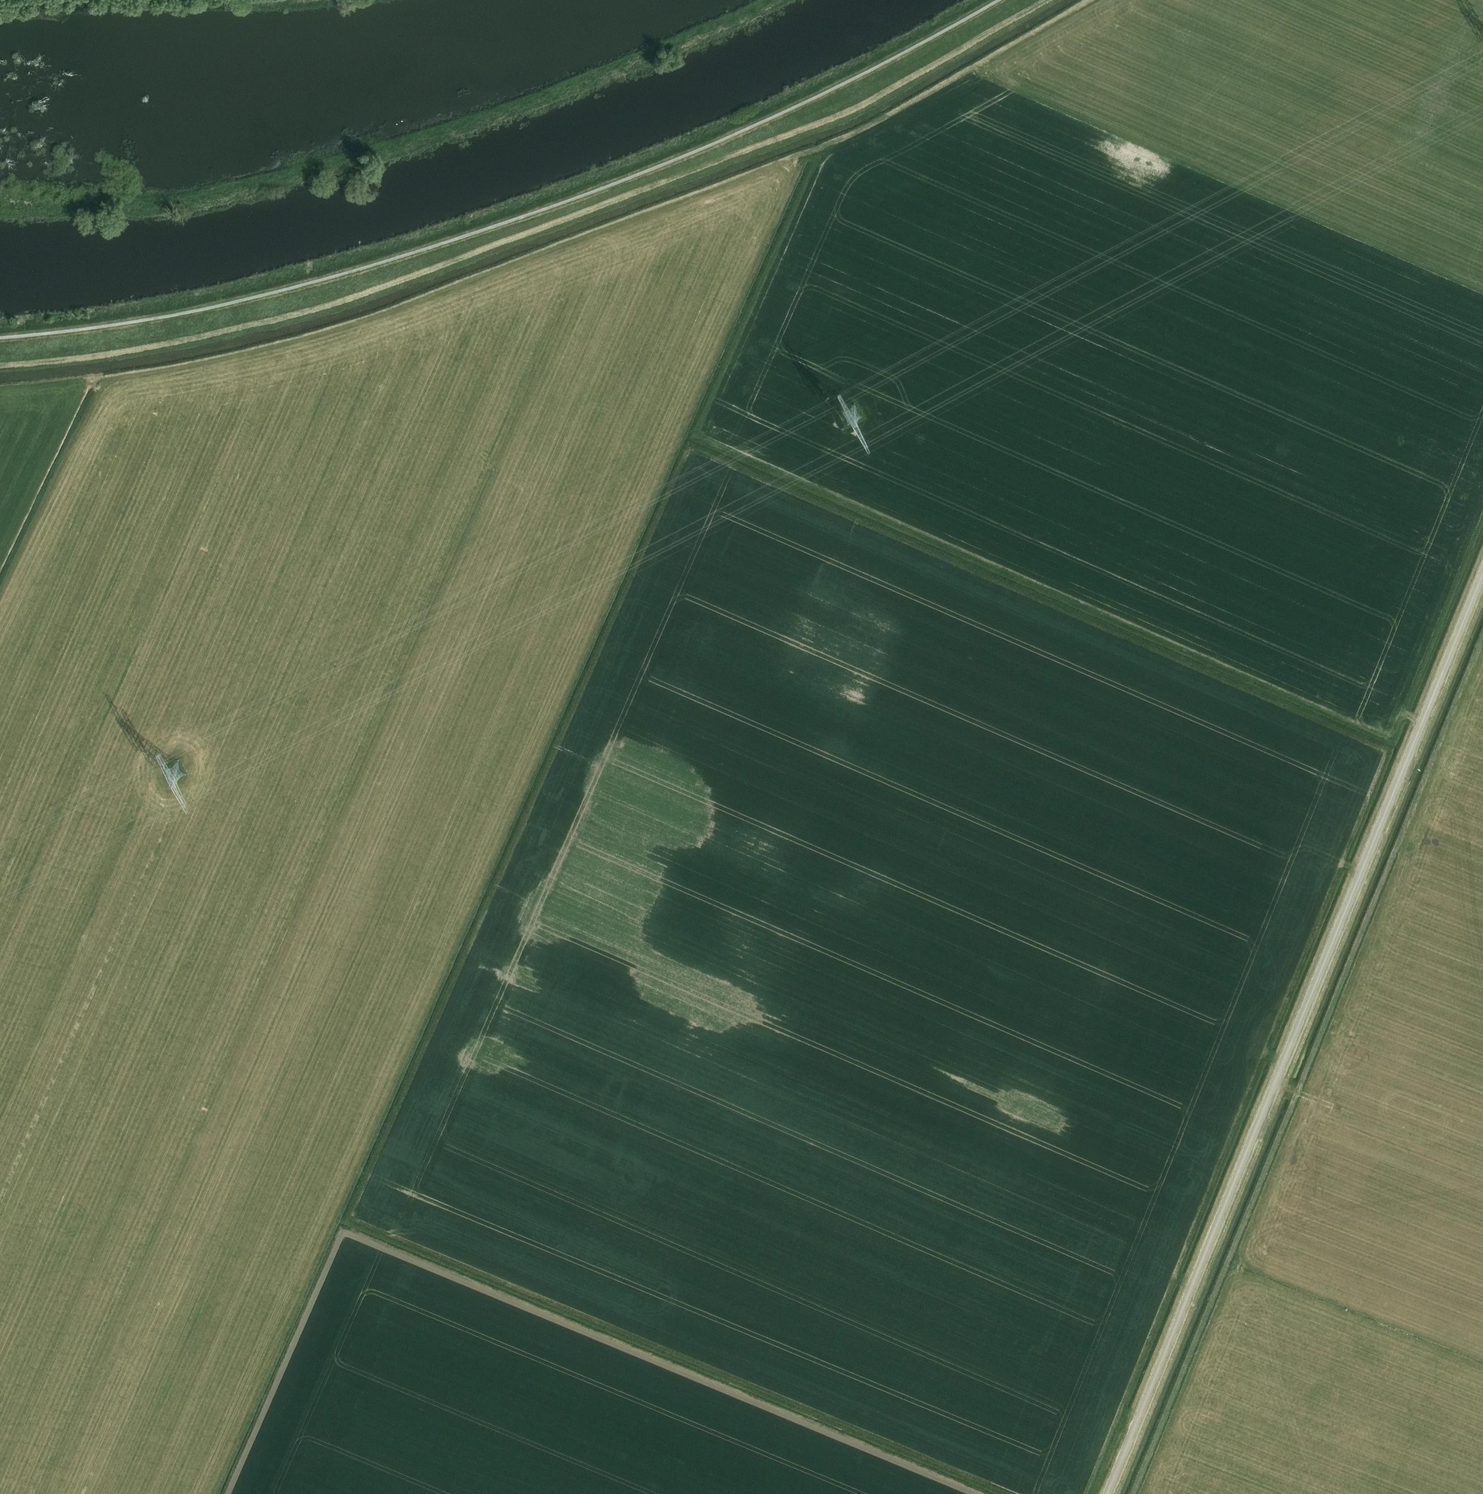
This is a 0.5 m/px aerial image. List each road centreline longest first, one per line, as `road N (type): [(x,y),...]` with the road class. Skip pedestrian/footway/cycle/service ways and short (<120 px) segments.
road 1 (unclassified): [(1107,1493),(1482,574)]

